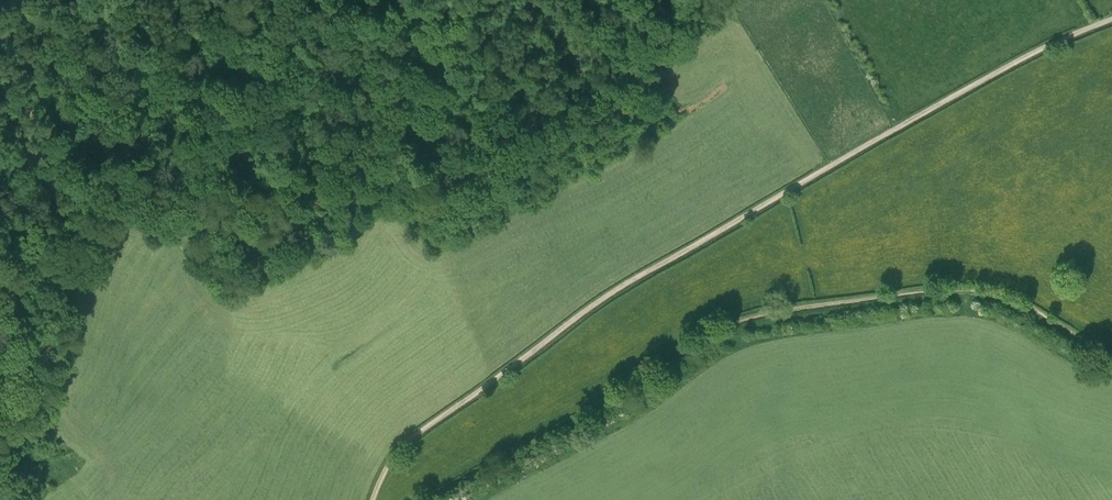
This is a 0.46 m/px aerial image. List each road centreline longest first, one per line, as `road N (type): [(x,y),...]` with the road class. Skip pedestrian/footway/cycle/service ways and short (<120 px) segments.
road 1 (track): [(373,499),(407,441),(617,290),(1019,61),(1111,19)]
road 2 (track): [(431,499),(617,399),(713,332),(773,312),(920,291),(982,291),(1111,351)]

